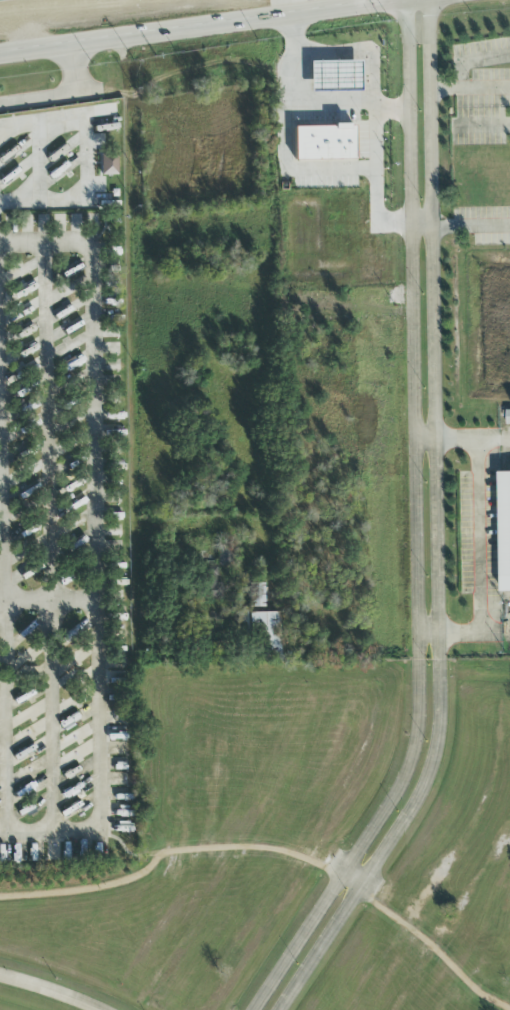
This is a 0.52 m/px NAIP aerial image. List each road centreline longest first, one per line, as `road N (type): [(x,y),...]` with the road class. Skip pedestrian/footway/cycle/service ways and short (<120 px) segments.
road 1 (primary): [(0,53),(392,0)]

